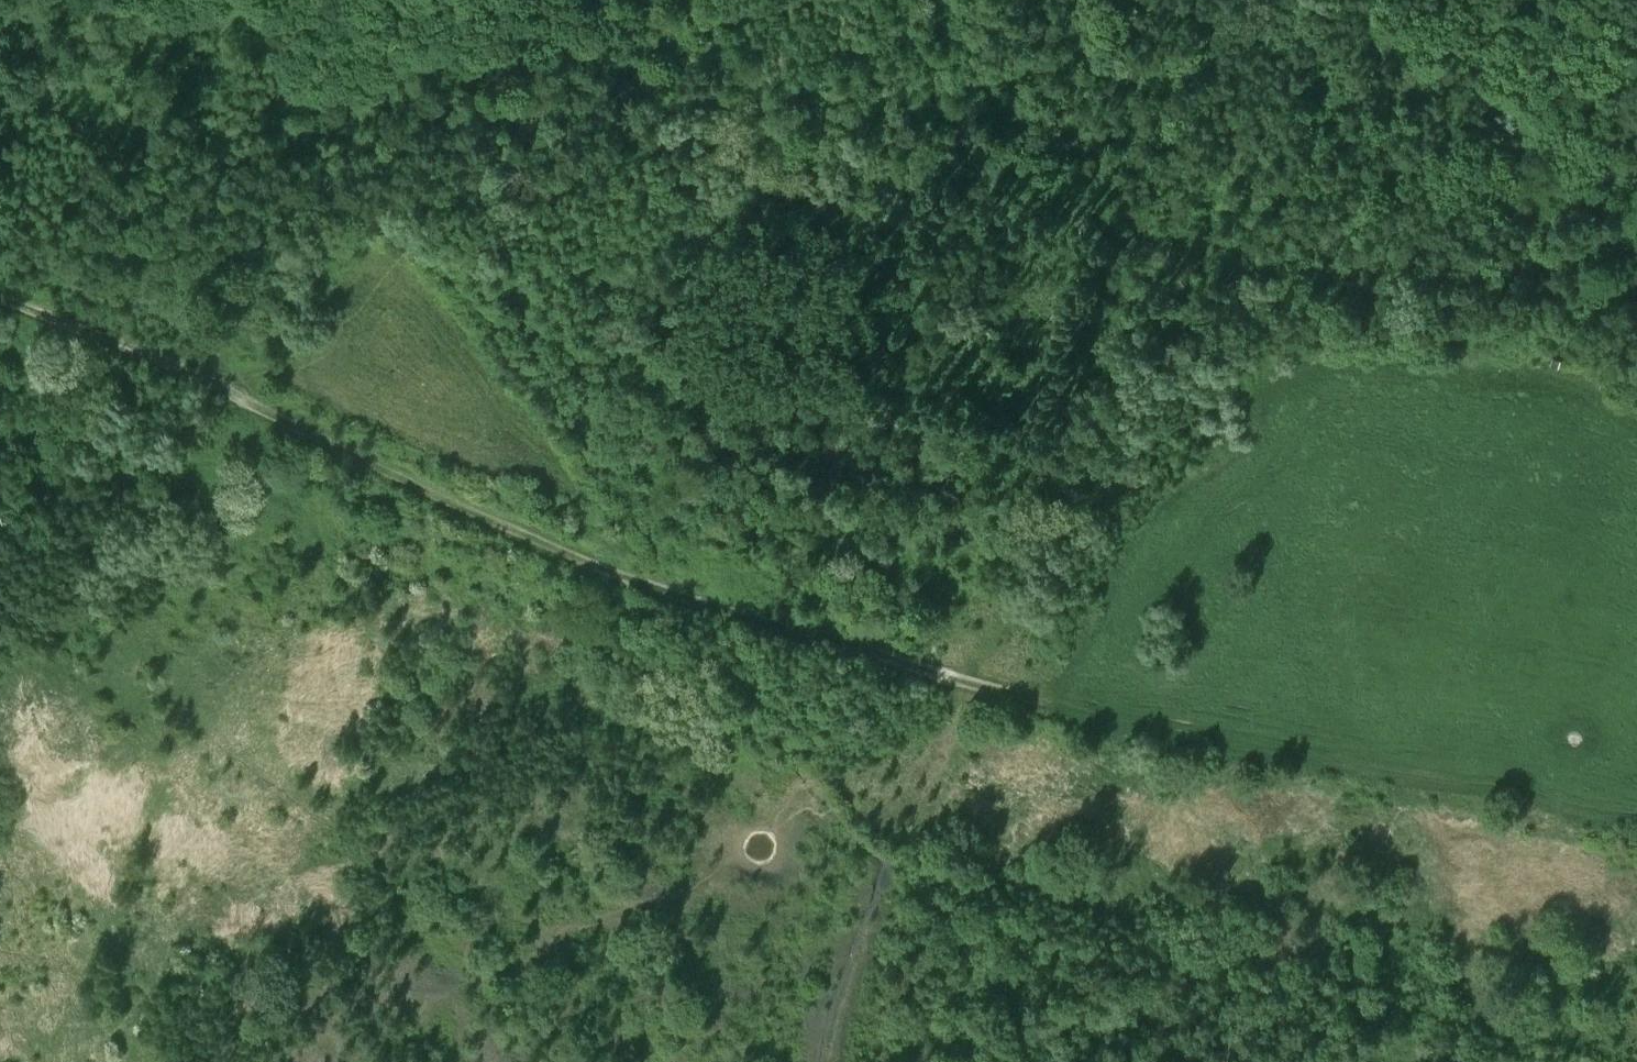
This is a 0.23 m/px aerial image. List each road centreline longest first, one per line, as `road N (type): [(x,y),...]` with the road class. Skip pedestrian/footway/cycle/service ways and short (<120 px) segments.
road 1 (track): [(0,308),(245,402),(640,578),(1071,722),(1504,793),(1576,810),(1636,836)]
road 2 (track): [(587,76),(621,63),(721,158),(783,180),(937,161),(1195,248),(1314,272),(1465,267),(1636,246)]

